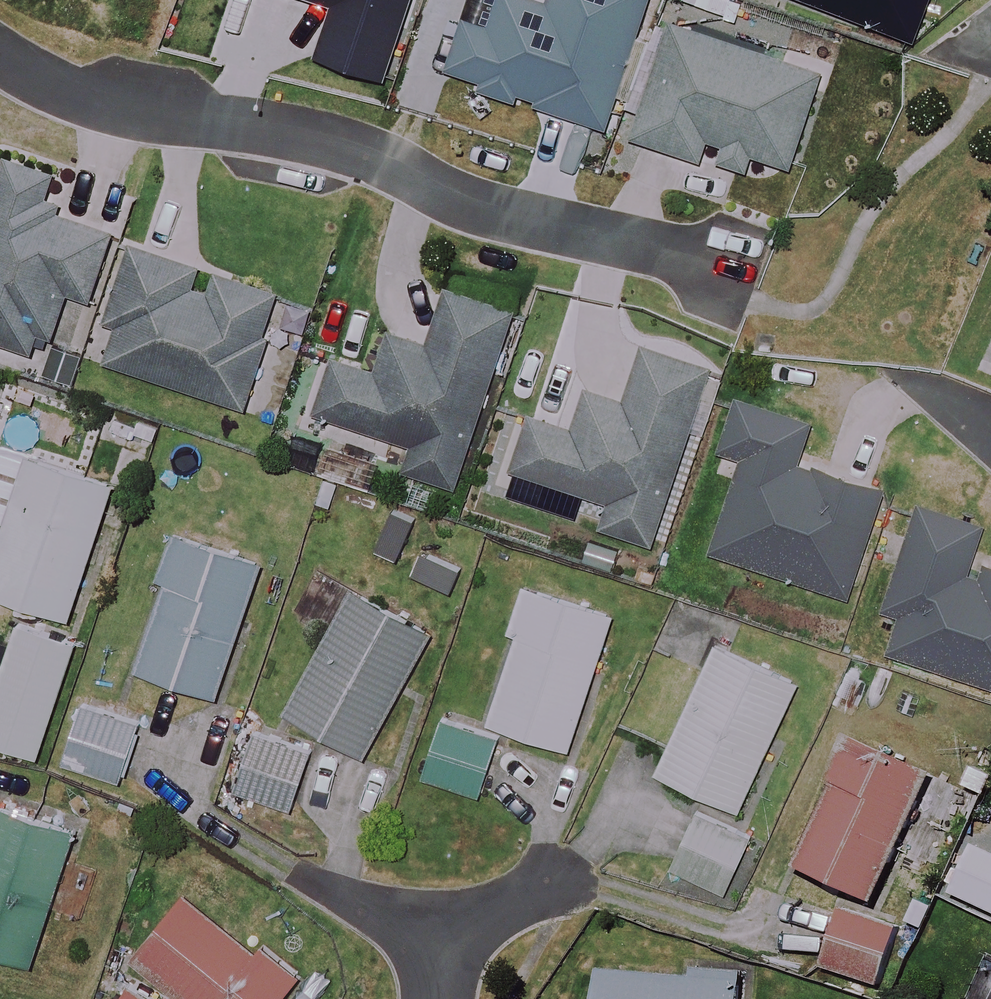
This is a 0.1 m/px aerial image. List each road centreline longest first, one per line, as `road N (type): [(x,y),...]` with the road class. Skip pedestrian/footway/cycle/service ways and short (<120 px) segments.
road 1 (residential): [(0,48),(52,78),(172,116),(300,131),(718,269)]
road 2 (residential): [(451,948),(399,930),(295,870)]
road 3 (residential): [(569,870),(451,948)]

